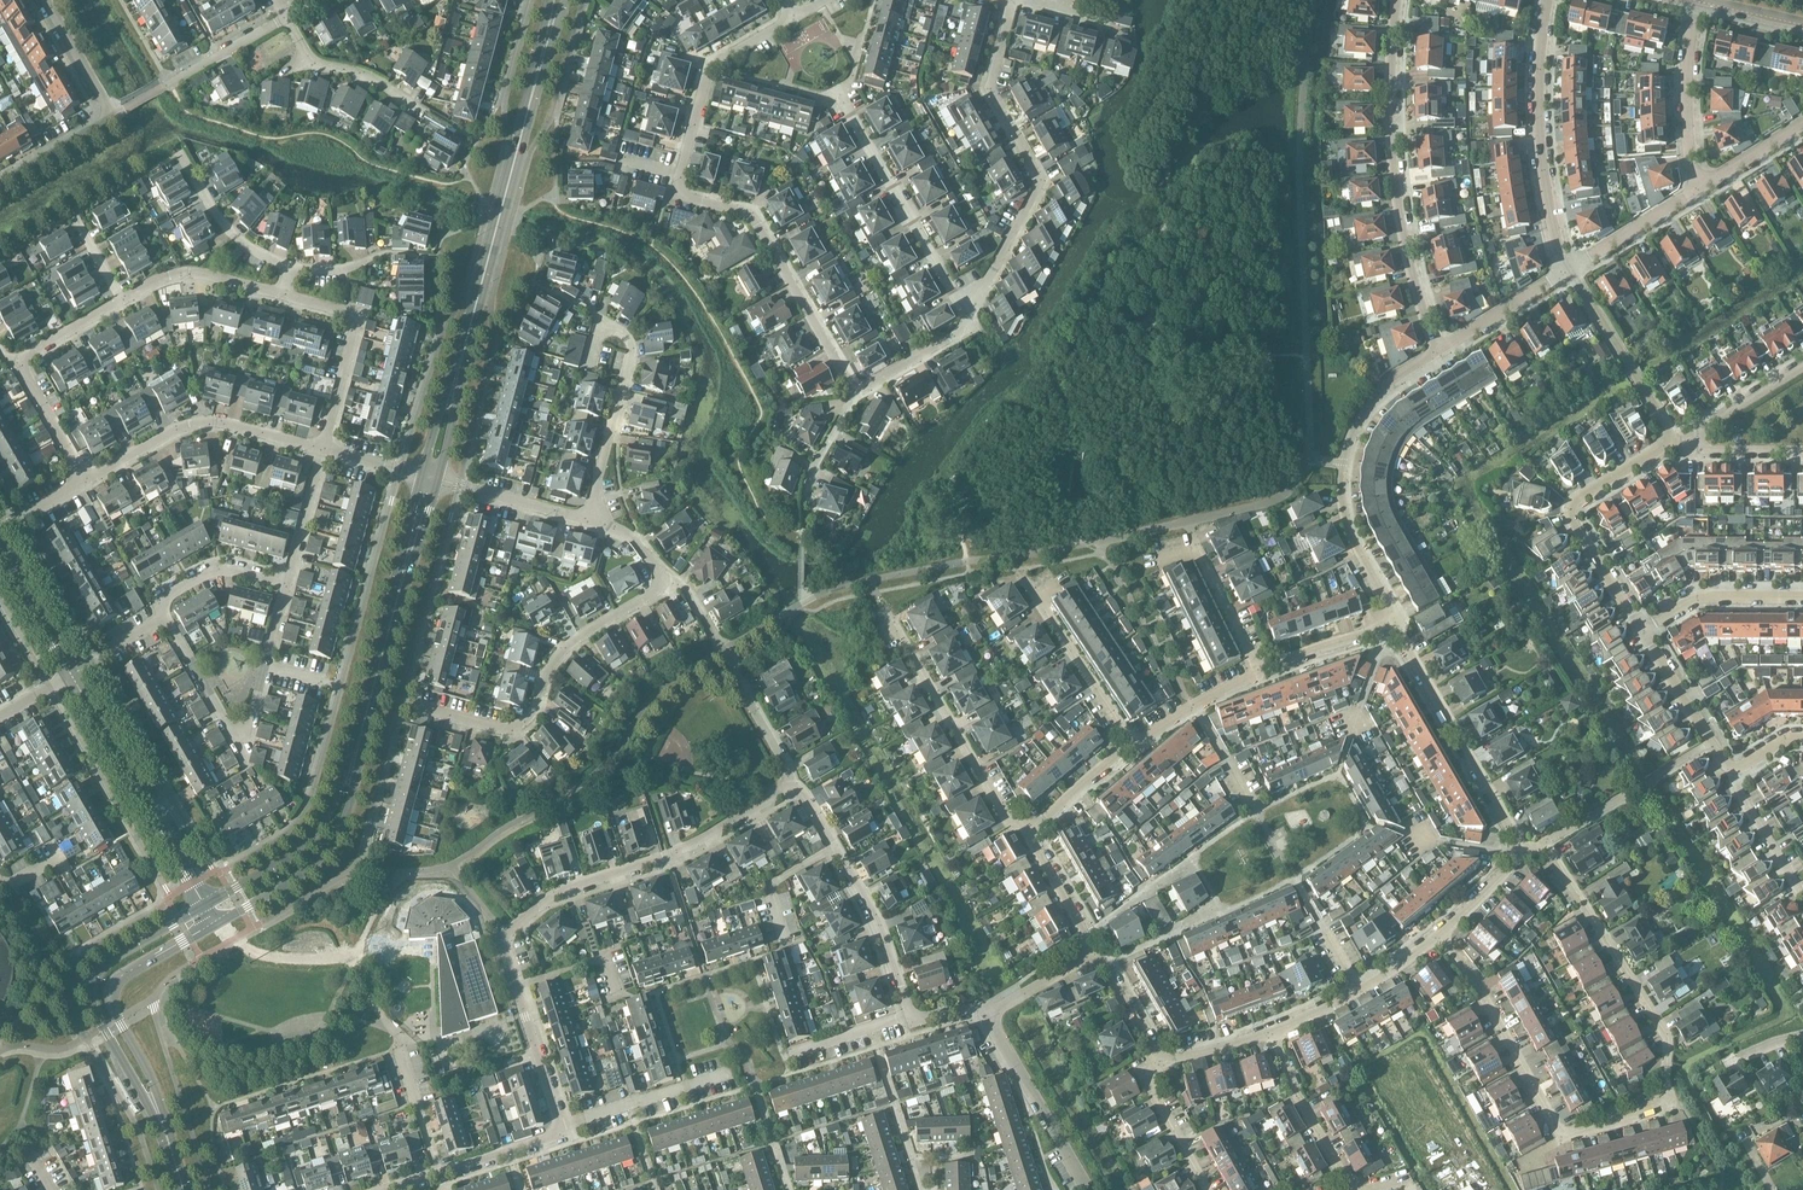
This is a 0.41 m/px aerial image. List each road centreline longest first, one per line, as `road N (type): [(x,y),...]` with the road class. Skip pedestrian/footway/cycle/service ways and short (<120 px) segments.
road 1 (residential): [(558,1125),(504,947),(508,929),(554,892),(667,855),(793,788)]
road 2 (tertiary): [(430,476),(548,40)]
road 3 (residential): [(1563,1138),(1664,1106),(1668,1037),(1545,840),(1516,854)]
road 4 (residential): [(1436,351),(1395,189),(1389,81),(1396,0)]
road 5 (residential): [(967,315),(1041,177),(990,87),(1008,2)]
road 6 (residential): [(1386,629),(1393,611),(1351,532),(1342,463),(1378,394),(1436,351)]
road 7 (residential): [(423,707),(496,727),(520,723),(567,645),(645,598),(659,586),(659,572)]
road 8 (tertiary): [(353,763),(430,476)]
road 9 (residential): [(858,386),(750,213),(682,194),(680,174)]
road 10 (tertiary): [(205,906),(105,964),(92,983),(104,1027),(160,1118)]
road 11 (residential): [(1033,831),(1010,820),(884,607)]
road 12 (residential): [(1565,270),(1538,127),(1547,0)]
road 13 (tertiary): [(205,906),(71,671)]
road 14 (residential): [(1516,854),(1517,836),(1404,639),(1386,629)]
road 15 (residential): [(1642,629),(1571,509),(1673,440)]
road 16 (residential): [(967,315),(836,88)]
road 17 (residential): [(912,1014),(878,919),(805,792),(793,788)]
road 18 (tertiary): [(160,1118),(116,1008),(116,985),(217,924)]
road 19 (residential): [(323,448),(198,422),(85,479)]
road 20 (residential): [(586,518),(631,355),(627,335),(601,332),(587,366)]
road 21 (residential): [(1563,1138),(1480,990),(1440,937)]
road 22 (tertiary): [(217,924),(324,853),(347,817),(353,763)]
road 23 (tertiary): [(353,763),(300,848),(205,906)]
road 24 (residential): [(680,174),(709,65),(794,16)]
road 25 (residential): [(284,293),(354,320),(323,448)]
road 26 (residential): [(264,665),(249,721),(232,727),(165,617)]
road 27 (residential): [(1673,440),(1565,270)]
road 28 (residential): [(991,1014),(1088,1189)]
road 29 (residential): [(1272,1033),(1360,990),(1440,937)]
road 30 (residential): [(1132,743),(1026,582)]
road 31 (residential): [(1702,186),(1686,107),(1699,0)]
road 32 (residential): [(1352,1189),(1272,1033)]
road 33 (residential): [(558,1125),(722,1074)]
road 34 (residential): [(122,298),(186,272),(284,293)]
road 35 (residential): [(1642,629),(1697,596),(1802,595)]
road 36 (residential): [(1734,766),(1718,755),(1642,629)]
road 37 (residential): [(586,518),(430,476)]
road 38 (residential): [(1565,270),(1702,186)]
road 39 (residential): [(1207,1189),(1144,1079),(1146,1066),(1159,1058)]
road 40 (residential): [(1259,671),(1190,533)]
road 41 (residential): [(1436,351),(1565,270)]
road 42 (residential): [(165,617),(164,598),(205,574),(233,570),(287,584)]
road 43 (residential): [(1802,367),(1689,439),(1673,440)]
road 44 (residential): [(291,266),(230,229),(189,166)]
road 45 (residential): [(1132,743),(1259,671)]
road 46 (residential): [(160,87),(288,17)]
road 47 (residential): [(287,584),(323,448)]
road 48 (tertiary): [(71,671),(0,550)]
road 49 (residential): [(1798,887),(1736,786),(1734,766)]
road 50 (residential): [(1094,953),(1033,831)]
road 51 (residential): [(114,116),(46,0)]
road 52 (residential): [(85,479),(22,361)]
road 53 (residential): [(1259,671),(1386,629)]
road 54 (residential): [(858,386),(961,330),(967,315)]
road 55 (residential): [(1673,440),(1679,448),(1802,449)]
road 56 (residential): [(1033,831),(1132,743)]
road 57 (residential): [(0,182),(114,116)]
road 58 (residential): [(439,1171),(554,1135),(558,1125)]
road 59 (residential): [(806,499),(858,386)]
road 60 (residential): [(1159,1058),(1094,953)]
road 61 (residential): [(795,1051),(912,1014)]
road 62 (residential): [(439,1171),(401,1056)]

